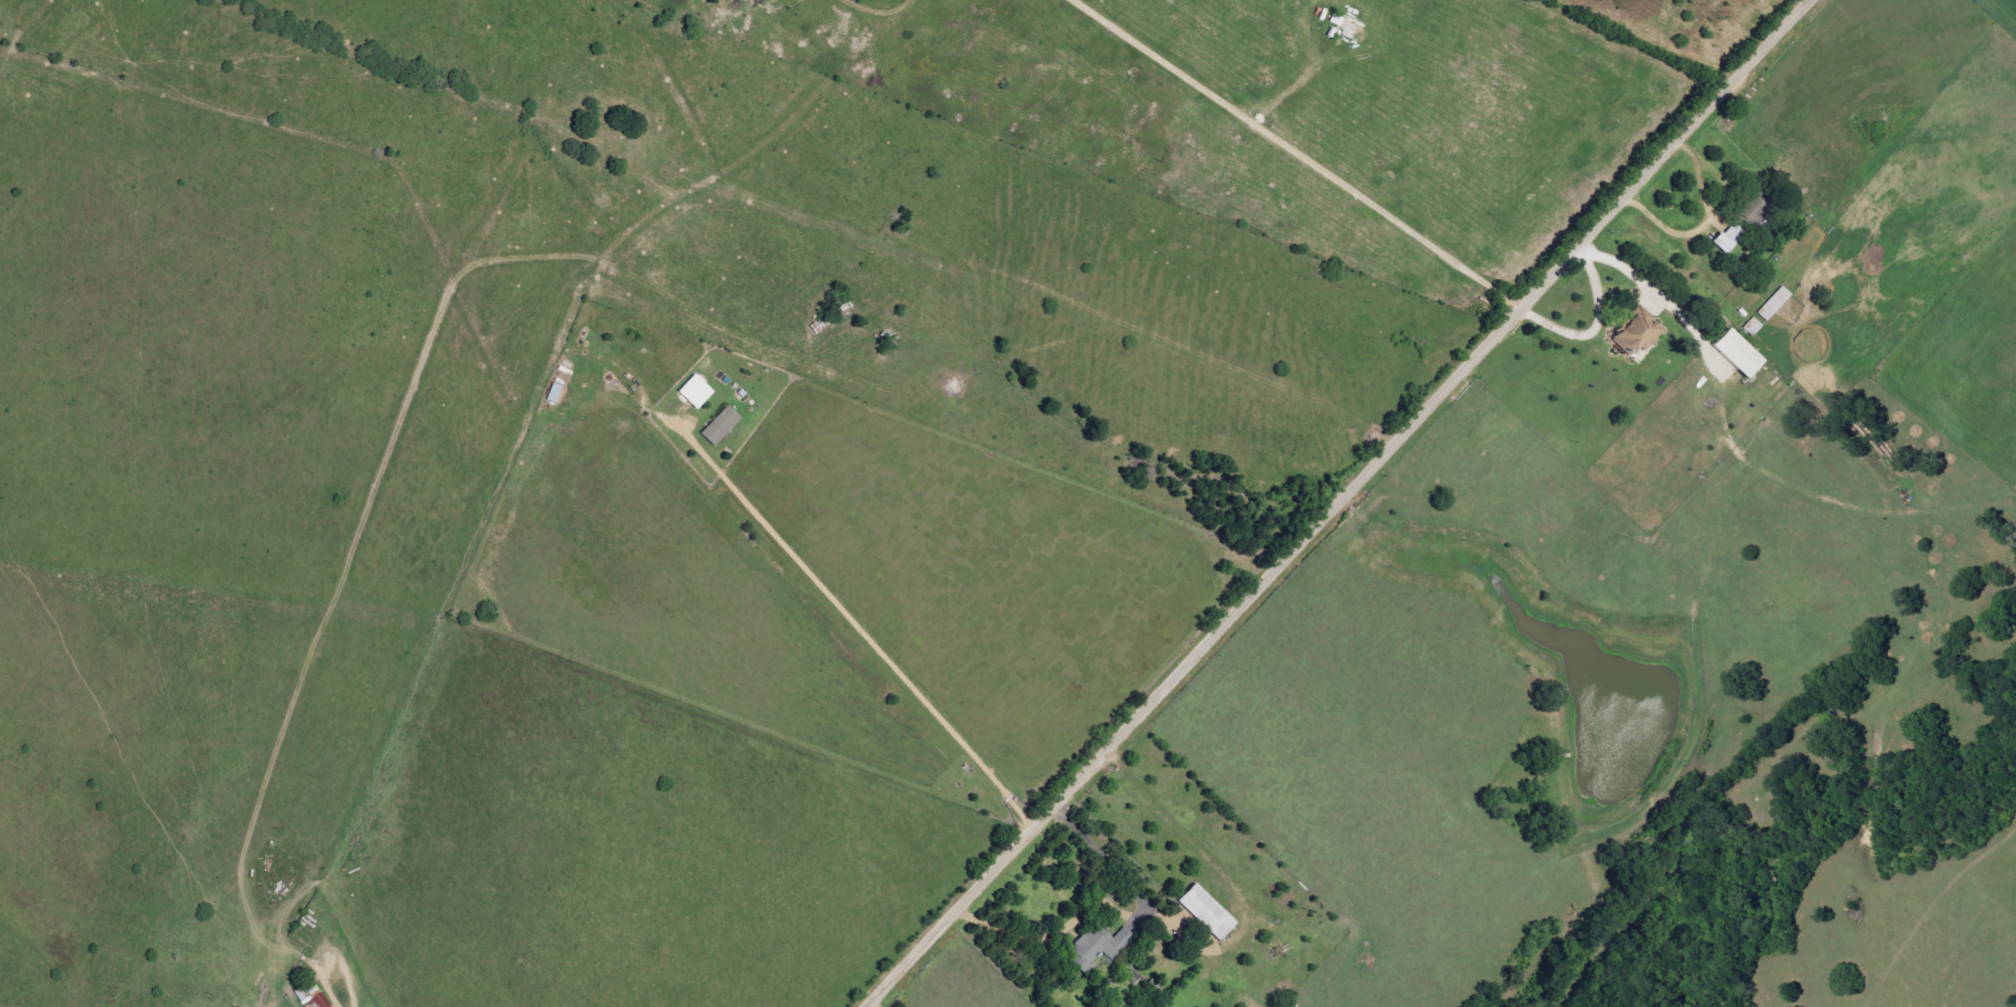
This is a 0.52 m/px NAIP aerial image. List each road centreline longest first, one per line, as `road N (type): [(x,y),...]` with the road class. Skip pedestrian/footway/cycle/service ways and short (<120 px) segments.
road 1 (residential): [(871,1006),(1810,0)]

